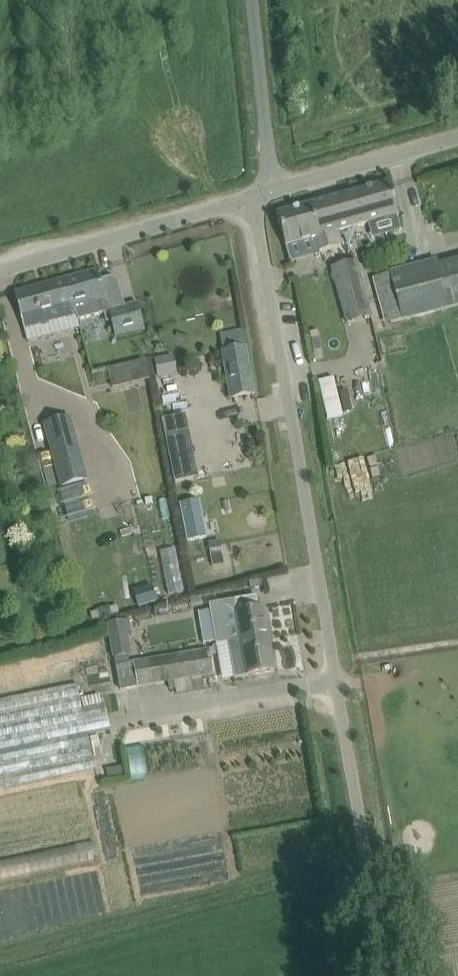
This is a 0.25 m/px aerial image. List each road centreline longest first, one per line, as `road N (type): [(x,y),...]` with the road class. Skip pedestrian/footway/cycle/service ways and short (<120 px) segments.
road 1 (unclassified): [(390,975),(246,201)]
road 2 (unclassified): [(0,270),(246,201)]
road 3 (unclassified): [(278,190),(259,0)]
road 4 (unclassified): [(278,190),(457,138)]

